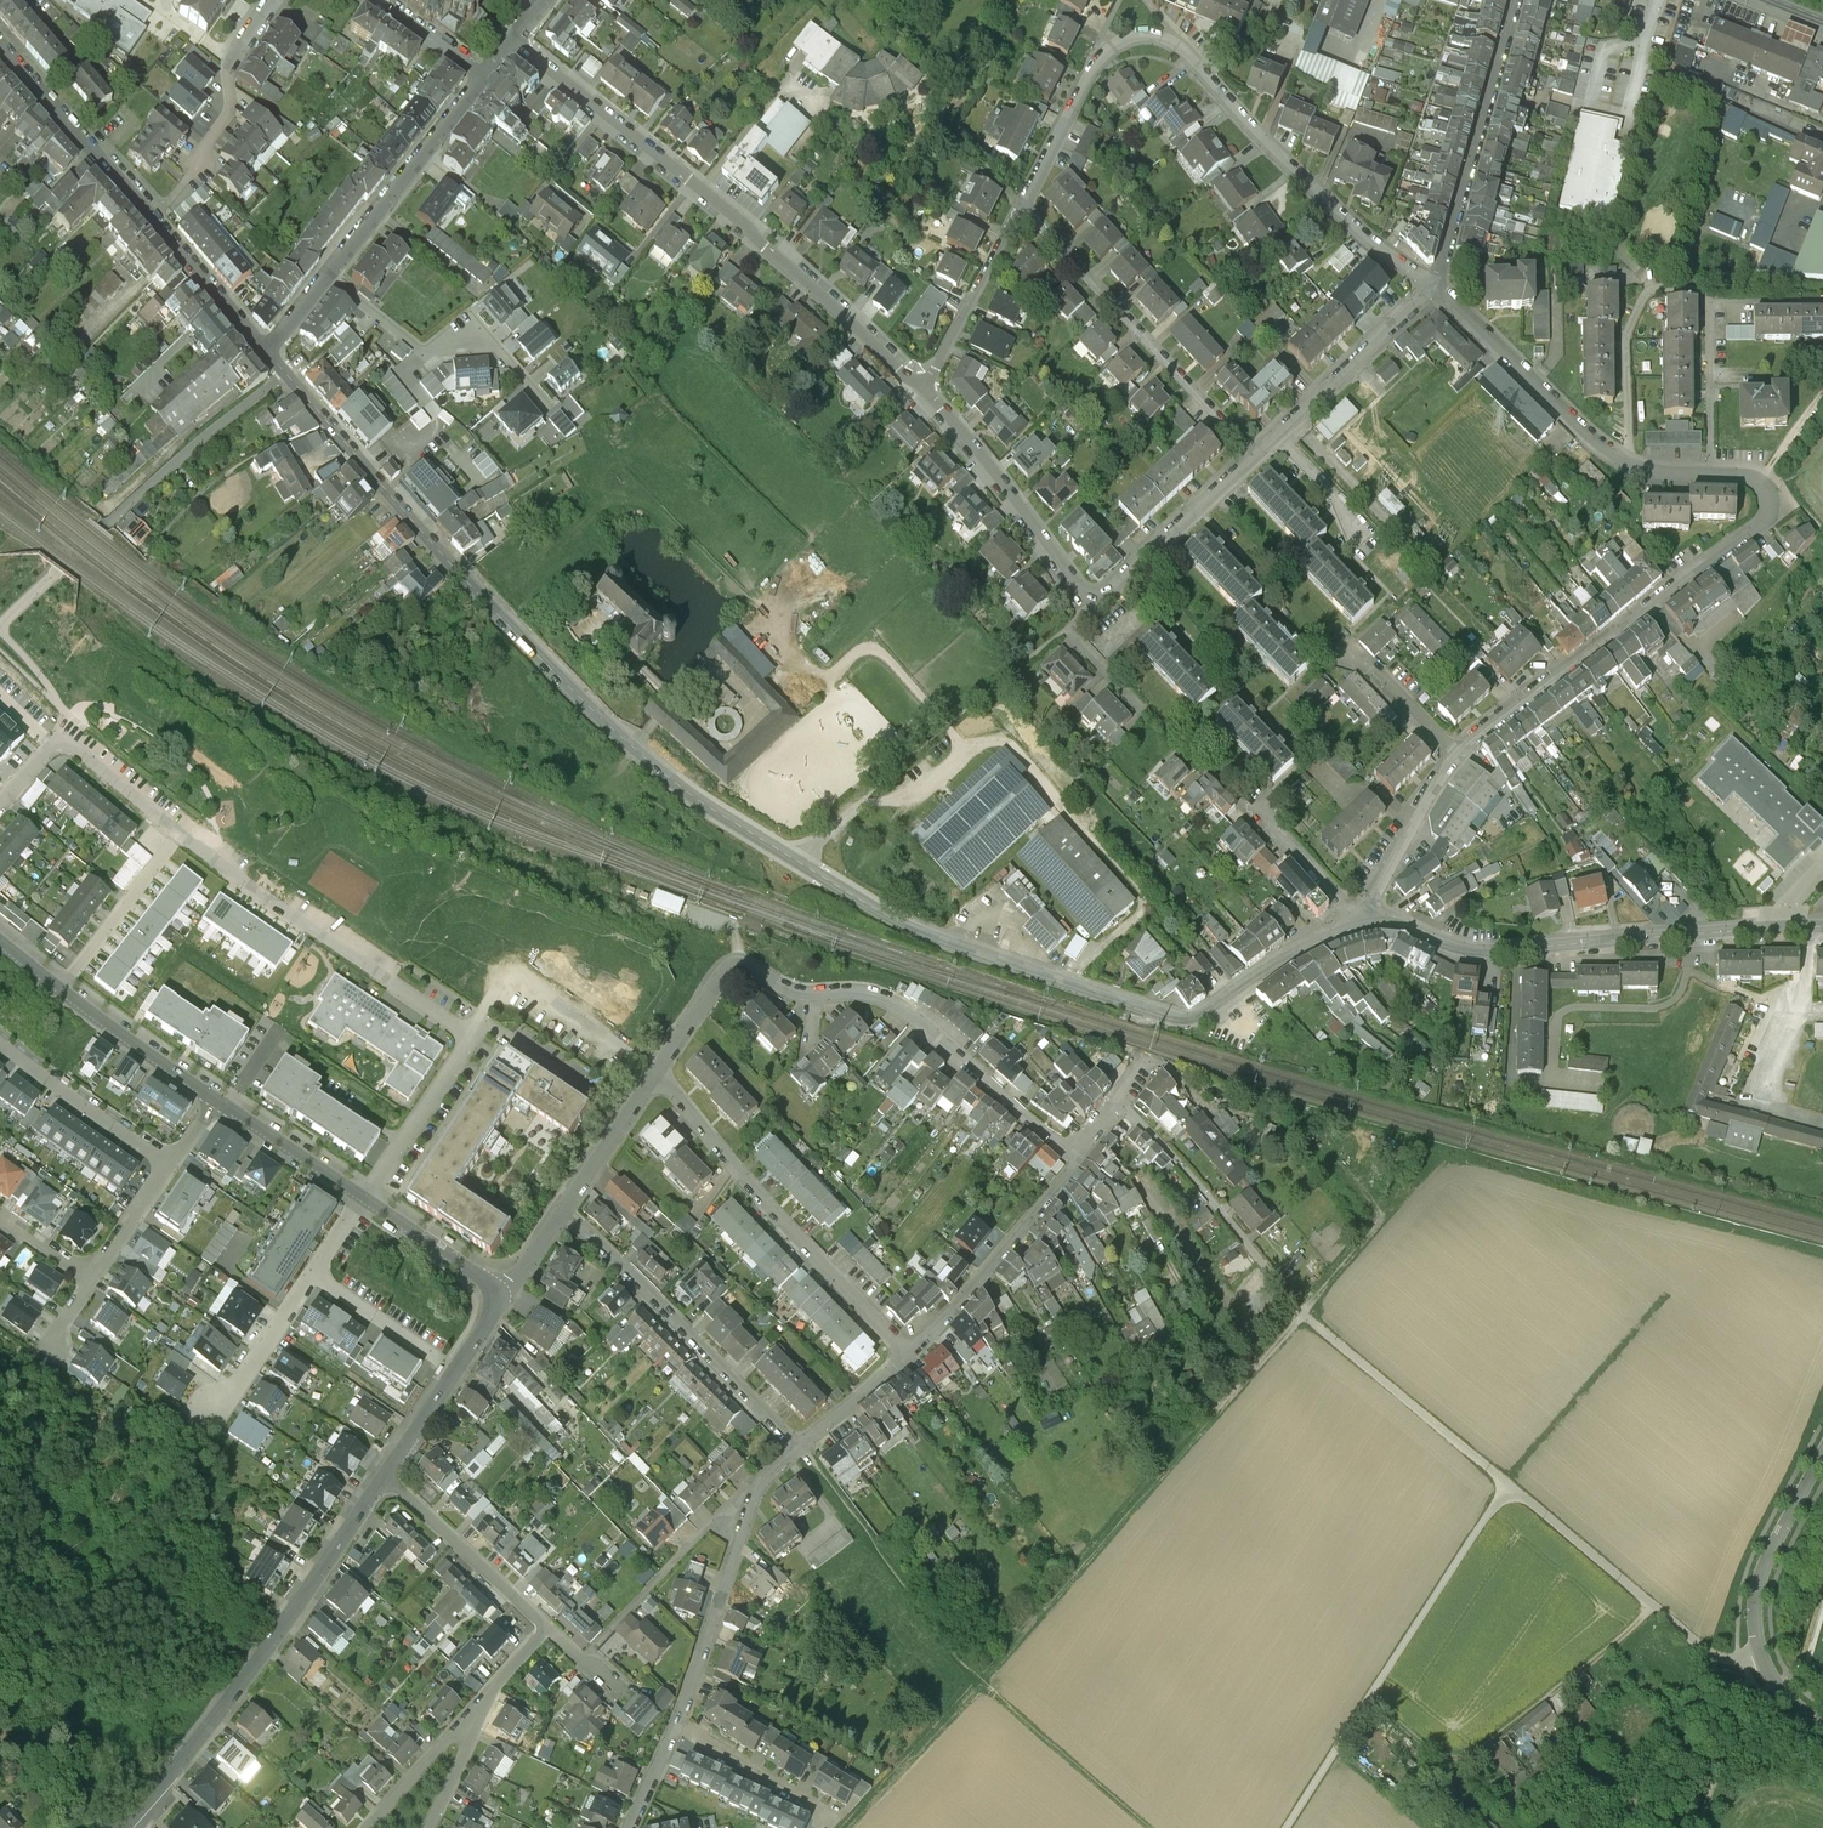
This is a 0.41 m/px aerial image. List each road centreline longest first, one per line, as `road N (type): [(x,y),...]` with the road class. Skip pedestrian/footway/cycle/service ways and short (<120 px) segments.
road 1 (unclassified): [(266,346),(469,583),(635,749),(698,800),(891,918),(1183,1019),(1363,923)]
road 2 (residential): [(1457,753),(1763,526),(1773,504),(1754,477),(1645,470),(1613,454),(1435,283)]
road 3 (track): [(1303,1309),(847,1827)]
road 4 (track): [(1255,1252),(1303,1309),(1707,1653),(1740,1661)]
road 5 (residential): [(1025,201),(1103,53),(1152,32),(1182,42),(1259,133),(1394,258),(1435,283)]
road 6 (residential): [(924,390),(701,191),(509,40)]
road 7 (track): [(799,1446),(980,1684),(1149,1827)]
road 8 (residential): [(1255,450),(1092,609),(924,390)]
road 9 (unclassified): [(1363,923),(1386,920),(1486,950),(1822,929)]
road 10 (residential): [(126,1827),(268,1647),(385,1474)]
road 11 (residential): [(1076,1159),(901,1006),(855,990),(789,989),(745,967),(721,975)]
road 12 (track): [(1507,1481),(1287,1827)]
road 13 (unclassified): [(0,45),(266,346)]
road 14 (residential): [(910,1355),(655,1075)]
road 15 (track): [(1368,1701),(1443,1758),(1468,1757),(1658,1611)]
road 16 (residential): [(472,1036),(182,830)]
road 17 (residential): [(1025,201),(1255,450)]
road 18 (residential): [(564,1209),(799,1446)]
road 19 (residential): [(1822,1444),(1767,1561),(1755,1605),(1759,1657),(1773,1683),(1822,1724)]
road 20 (residential): [(681,1724),(741,1536),(766,1478),(799,1446)]
road 21 (residential): [(1516,0),(1435,283)]
road 22 (residential): [(910,1355),(1076,1159)]
road 23 (residential): [(481,73),(327,271)]
road 24 (residential): [(182,830),(59,736),(0,803)]
road 25 (residential): [(385,1474),(547,1628)]
road 26 (residential): [(1435,283),(1273,432)]
road 27 (residential): [(924,390),(1025,201)]
road 28 (residential): [(385,1474),(489,1320),(495,1293)]
road 29 (residential): [(0,1042),(169,1165)]
road 30 (residential): [(1121,1103),(1255,1252)]
road 31 (residential): [(60,988),(182,830)]
road 32 (residential): [(472,1036),(362,1198)]
road 33 (residential): [(1363,923),(1457,753)]
road 34 (residential): [(60,988),(216,1100)]
road 35 (residential): [(681,1724),(836,1818)]
road 36 (residential): [(274,0),(226,67),(229,111),(204,156)]
road 37 (residential): [(216,1100),(362,1198)]
road 38 (residential): [(218,1416),(312,1274)]
road 39 (residential): [(362,1198),(495,1293)]
road 40 (residential): [(564,1209),(655,1075)]
road 41 (residential): [(1457,753),(1342,642)]
road 42 (residential): [(423,351),(490,339),(547,406)]
road 43 (residential): [(367,1827),(476,1716)]
road 44 (residential): [(1363,923),(1261,811)]
road 45 (residential): [(589,1089),(480,1021),(472,1036)]
road 46 (residential): [(799,1446),(910,1355)]
road 47 (residential): [(169,1165),(90,1283)]
road 48 (residential): [(312,1274),(426,1350)]
road 49 (residential): [(377,0),(481,73)]
road 50 (residential): [(1273,432),(1358,526)]
road 51 (residential): [(327,271),(423,351)]
road 52 (residential): [(476,1716),(430,1827)]

